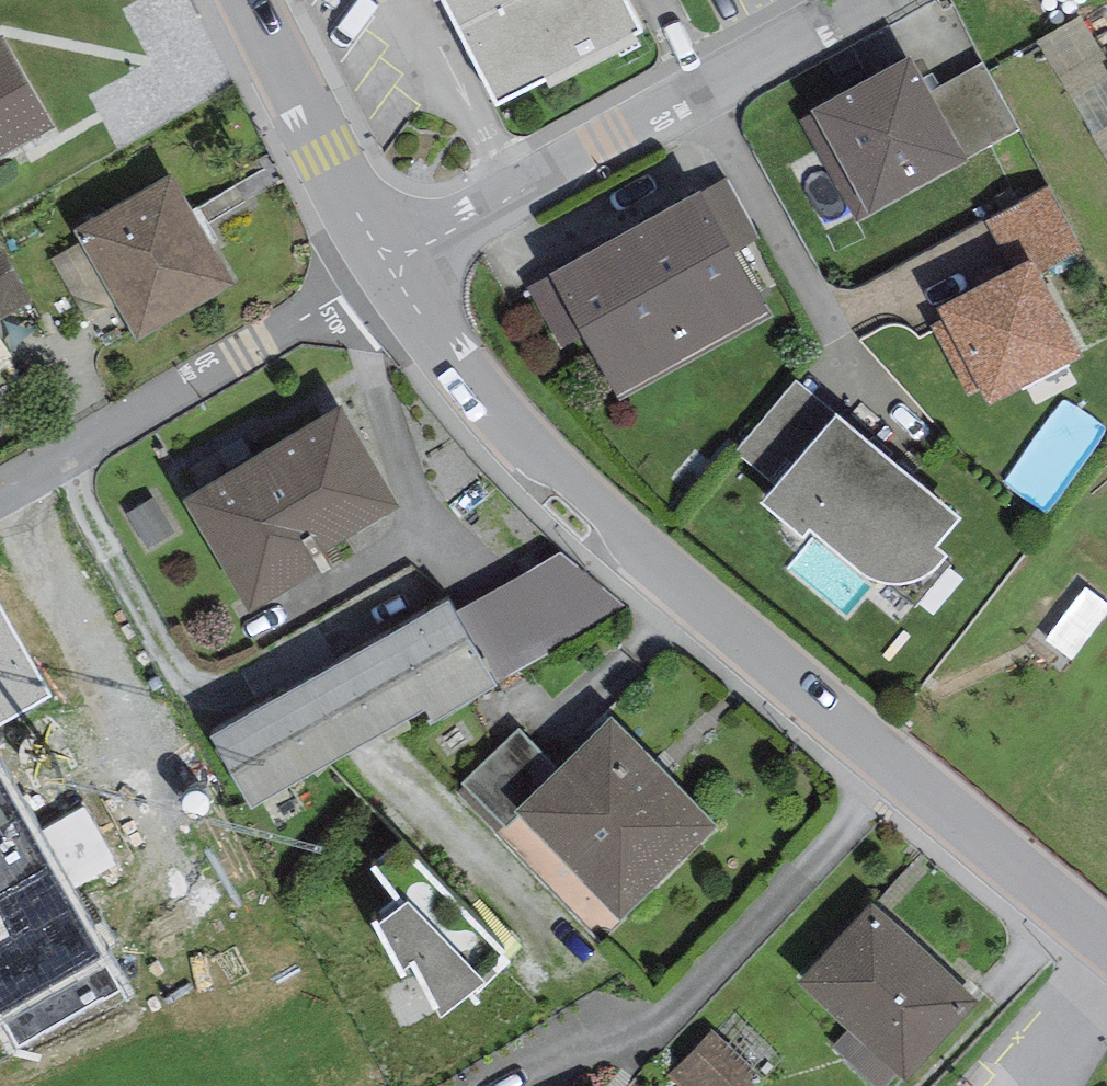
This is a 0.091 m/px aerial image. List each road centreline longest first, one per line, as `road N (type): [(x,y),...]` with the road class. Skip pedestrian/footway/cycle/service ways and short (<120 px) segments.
road 1 (residential): [(391,269),(448,349),(551,465),(891,768)]
road 2 (residential): [(871,0),(391,269)]
road 3 (unclassified): [(891,768),(845,835),(697,986),(625,1037),(532,1085)]
road 4 (residential): [(0,495),(391,269)]
road 5 (residential): [(249,0),(391,269)]
road 6 (residential): [(891,768),(1106,943)]

